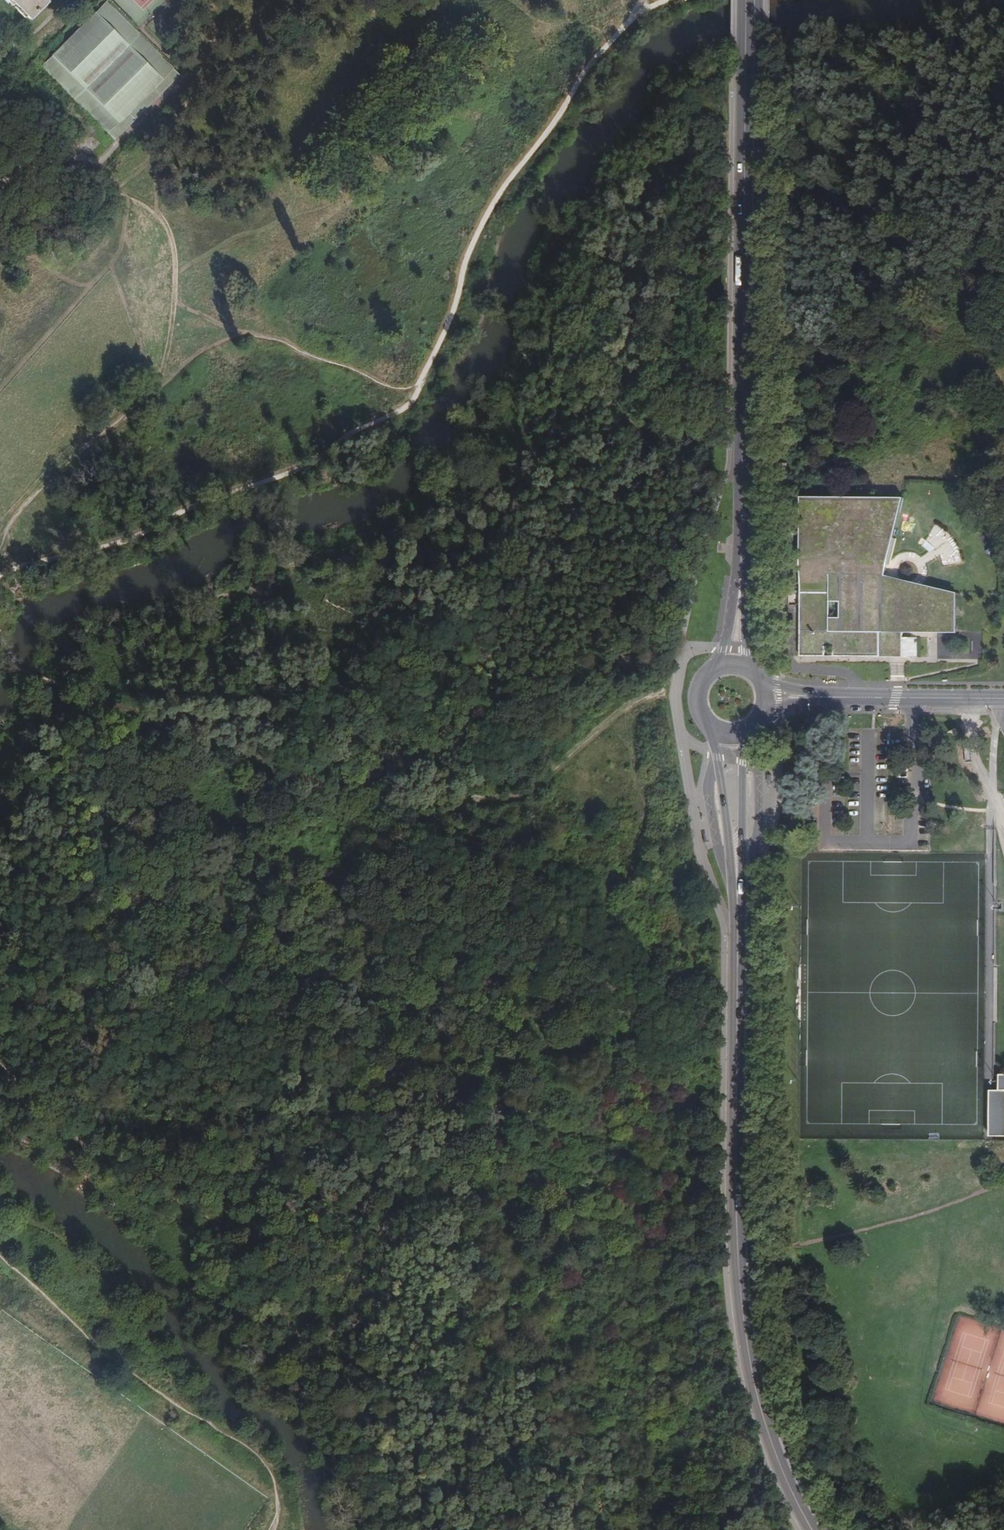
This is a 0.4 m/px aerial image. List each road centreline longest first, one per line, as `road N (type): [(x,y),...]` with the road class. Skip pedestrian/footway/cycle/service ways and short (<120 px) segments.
road 1 (secondary): [(813,1529),(771,1441),(744,1328),(737,999)]
road 2 (secondary): [(747,0),(742,502)]
road 3 (secondary): [(714,734),(737,999)]
road 4 (secondary): [(737,999),(745,735)]
road 5 (tertiary): [(768,697),(1003,699)]
road 6 (secondary): [(753,671),(742,502)]
road 7 (secondary): [(742,502),(722,665)]

